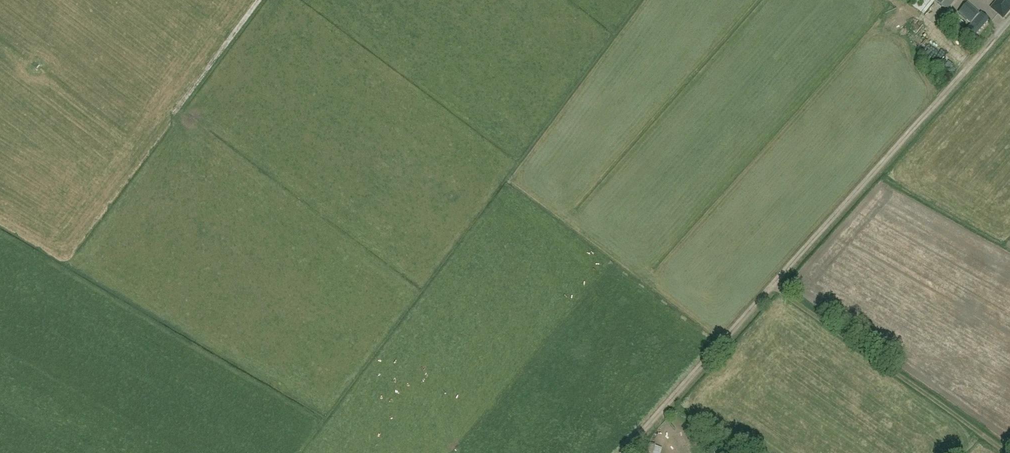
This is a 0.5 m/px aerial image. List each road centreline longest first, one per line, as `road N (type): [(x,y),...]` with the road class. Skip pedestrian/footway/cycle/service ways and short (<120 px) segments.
road 1 (track): [(626,452),(996,37)]

